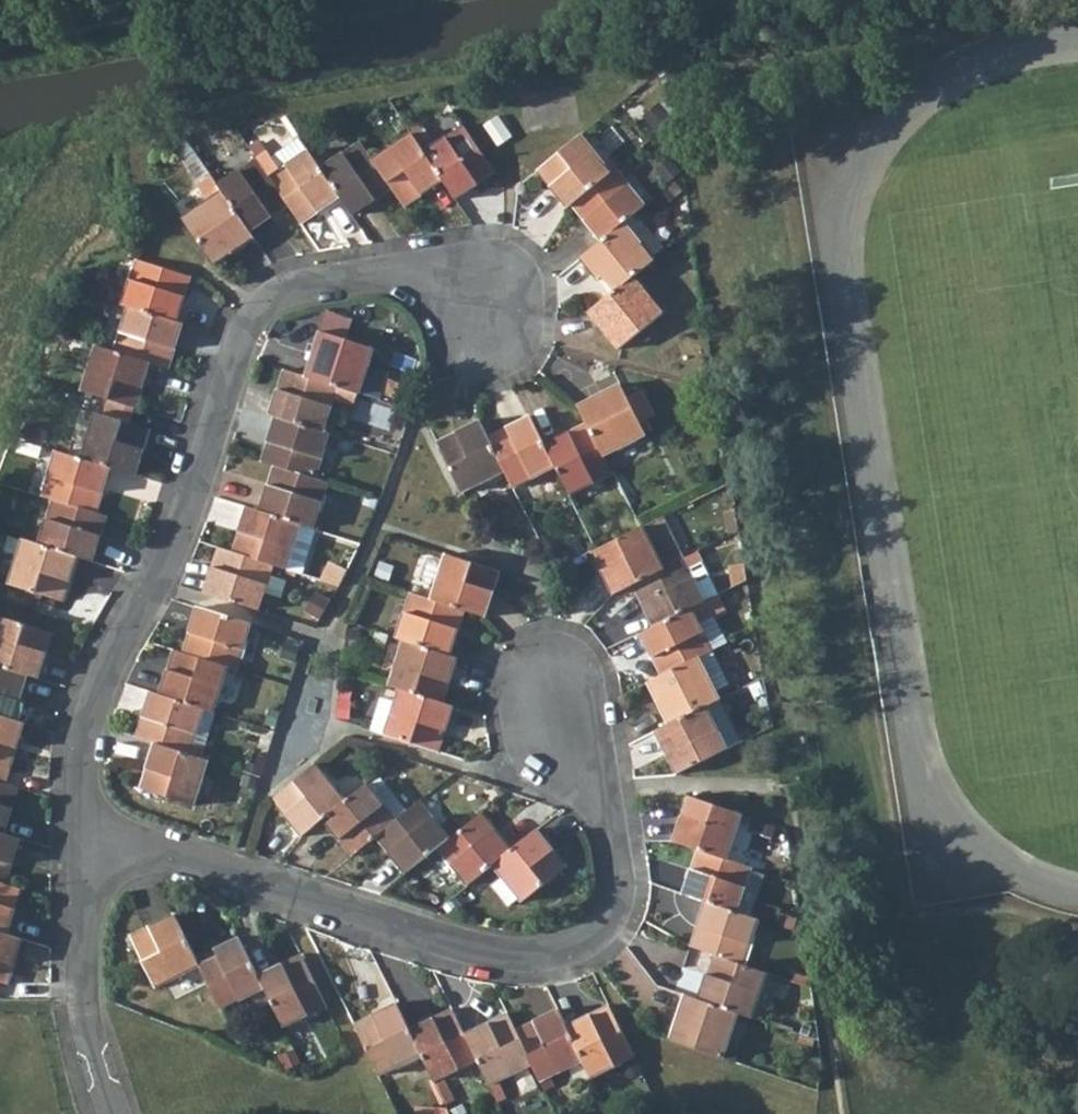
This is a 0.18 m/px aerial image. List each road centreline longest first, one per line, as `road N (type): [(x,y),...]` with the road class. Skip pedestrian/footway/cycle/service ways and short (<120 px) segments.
road 1 (residential): [(78,842),(168,863),(493,966),(543,967),(584,957),(617,929),(629,885),(621,837),(570,763),(553,675)]
road 2 (residential): [(78,842),(81,739),(95,688),(169,542),(205,452),(228,363),(258,316),(303,291),(454,278),(489,312)]
road 3 (residential): [(116,1113),(84,1016),(78,842)]

